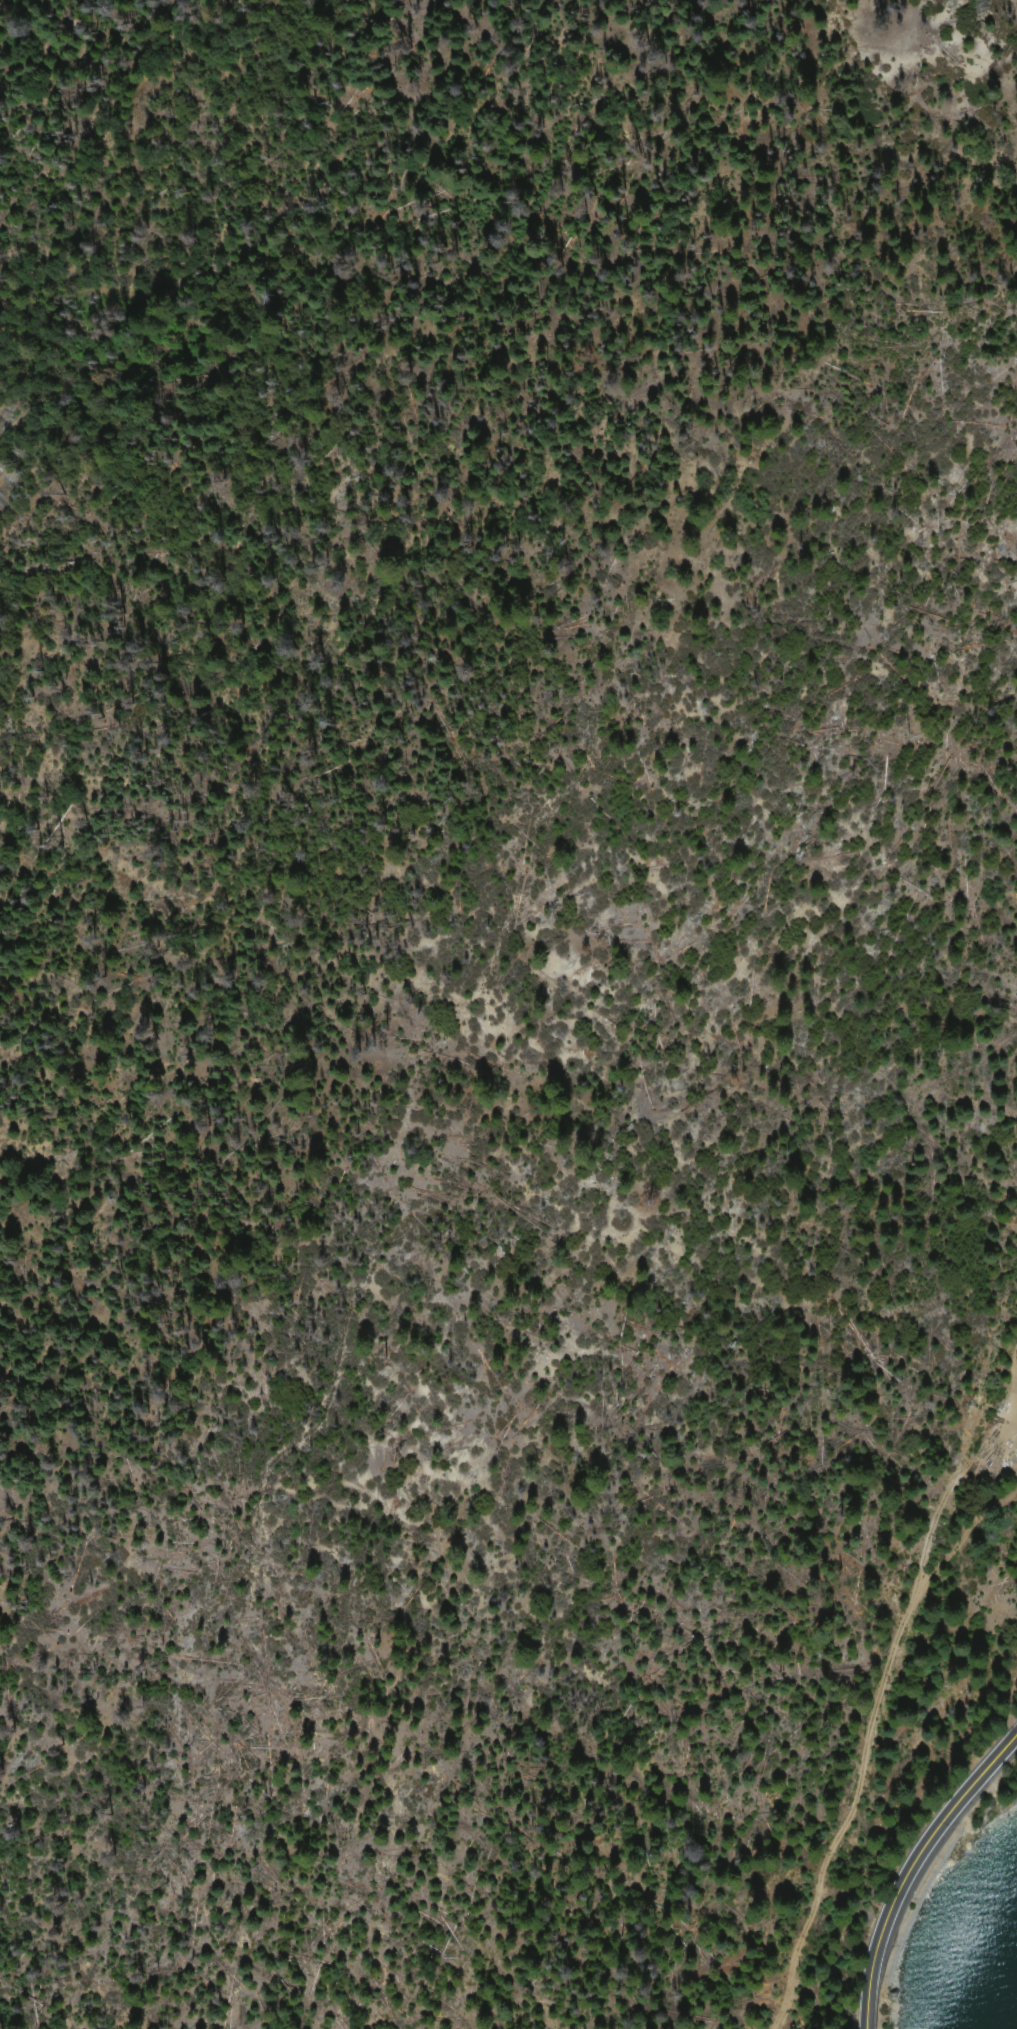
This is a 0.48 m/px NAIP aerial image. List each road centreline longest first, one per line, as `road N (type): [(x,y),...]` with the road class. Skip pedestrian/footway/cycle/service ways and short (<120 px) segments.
road 1 (secondary): [(853,2028),(868,1935),(890,1892),(925,1833),(1016,1721)]

